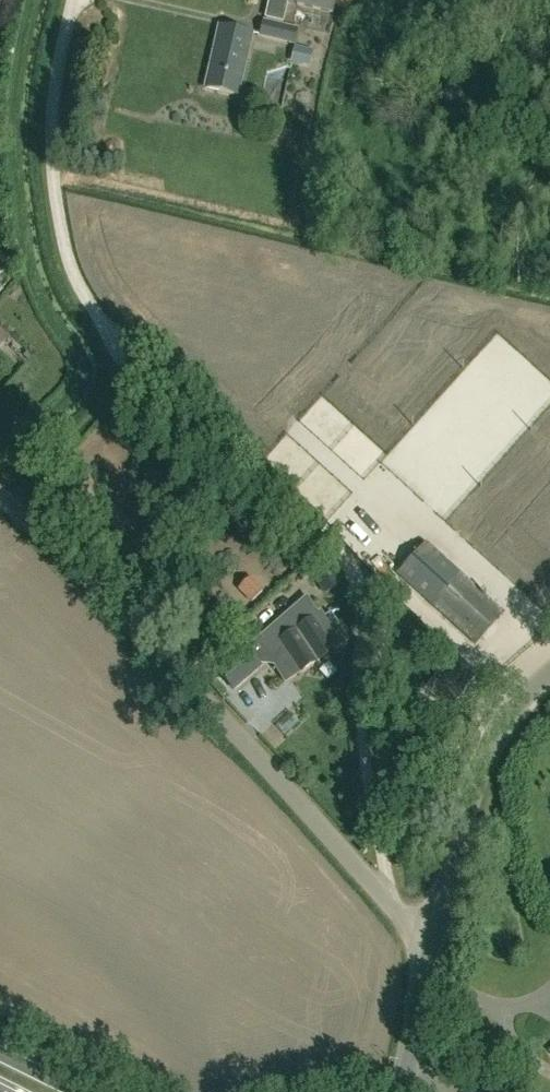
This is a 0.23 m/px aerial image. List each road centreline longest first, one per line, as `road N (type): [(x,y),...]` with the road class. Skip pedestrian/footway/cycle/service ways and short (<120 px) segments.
road 1 (unclassified): [(388,902),(364,746),(350,568),(311,520),(113,332),(68,261),(52,116),(74,0)]
road 2 (unclassified): [(388,902),(253,749),(0,493)]
road 3 (unclassified): [(436,934),(482,763),(505,719),(549,673)]
road 4 (unclassified): [(398,1091),(436,934)]

